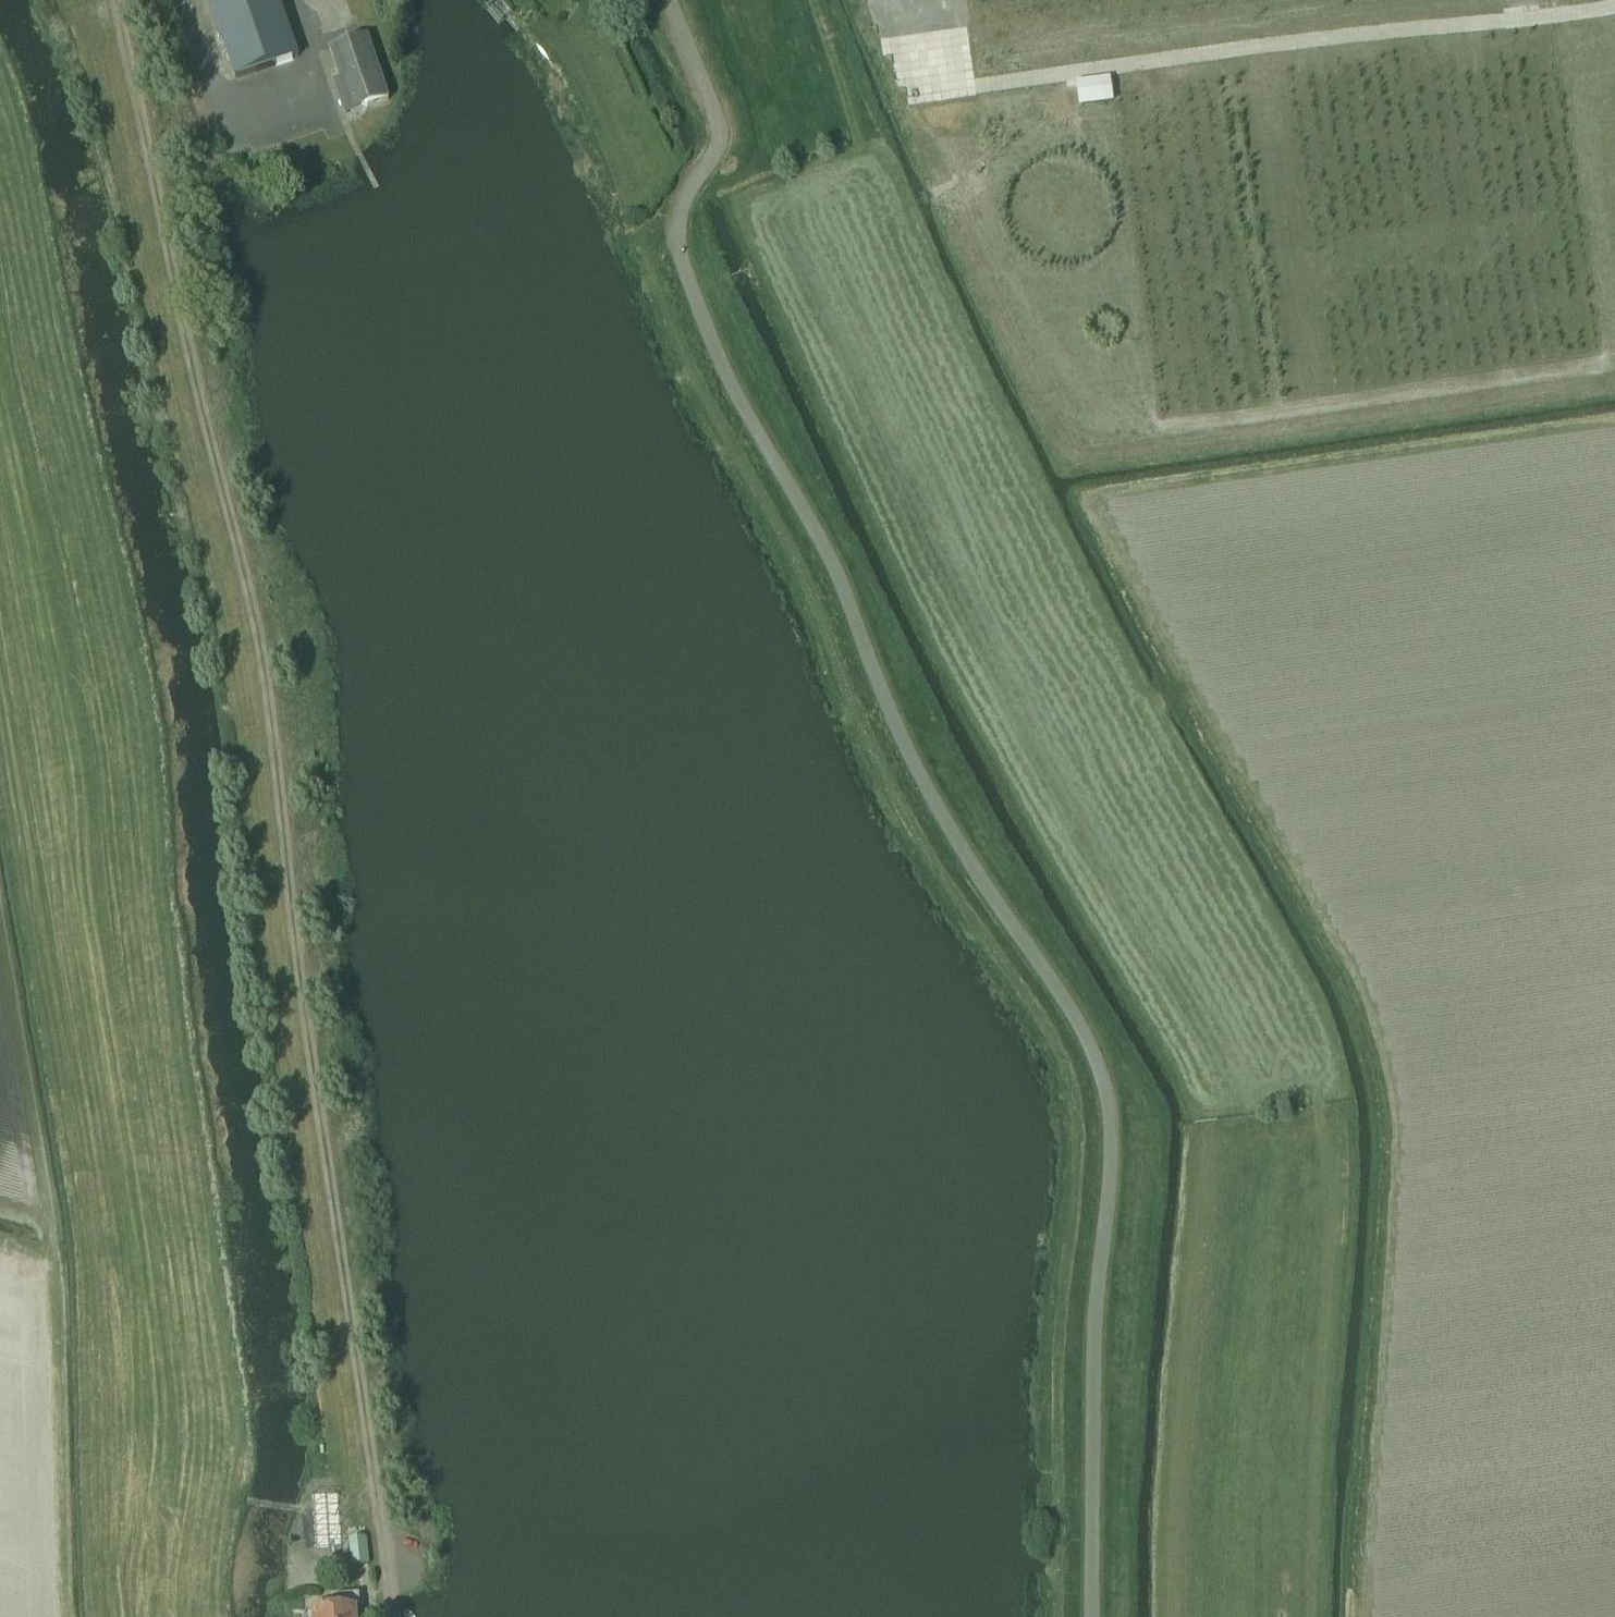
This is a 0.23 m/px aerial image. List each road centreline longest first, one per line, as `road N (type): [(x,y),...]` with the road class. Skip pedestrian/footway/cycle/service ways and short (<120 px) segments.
road 1 (track): [(1614,4),(919,95),(878,0)]

